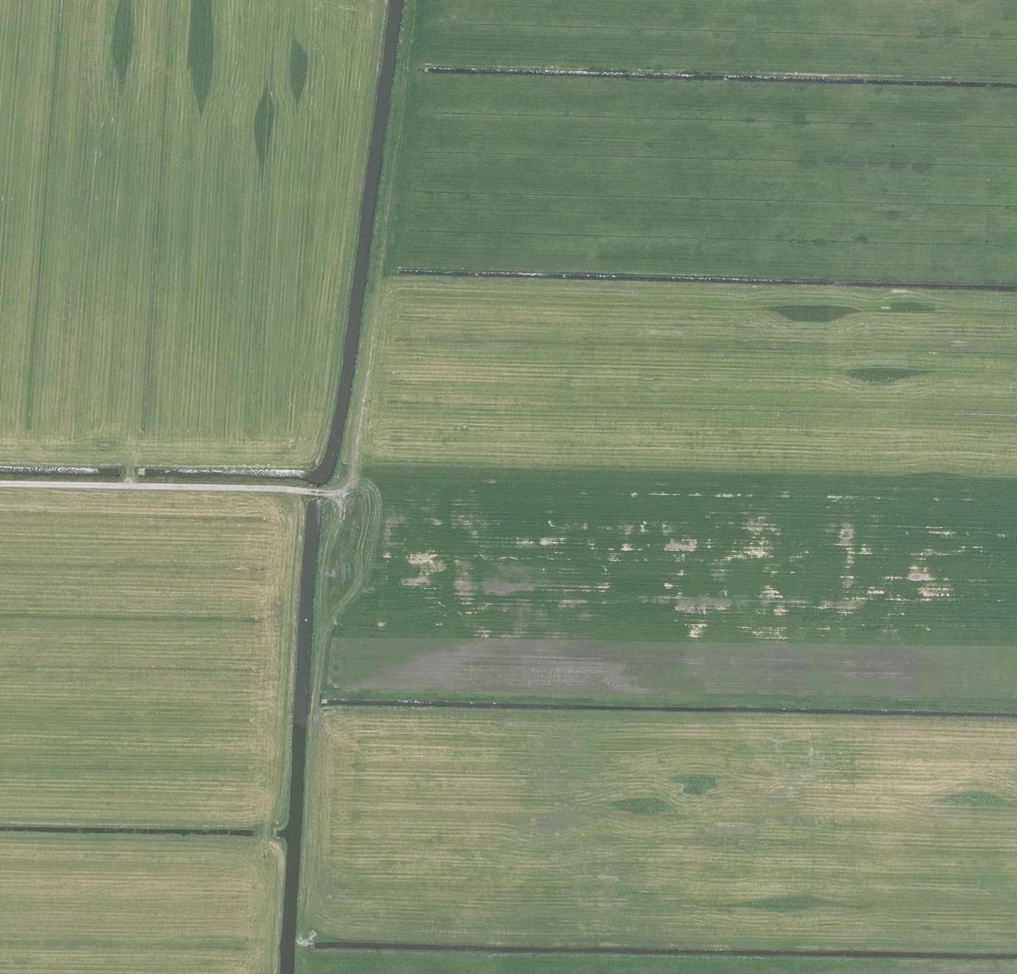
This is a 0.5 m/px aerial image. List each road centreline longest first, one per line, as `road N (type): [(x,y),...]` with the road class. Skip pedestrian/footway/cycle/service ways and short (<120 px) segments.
road 1 (track): [(0,485),(334,495)]

